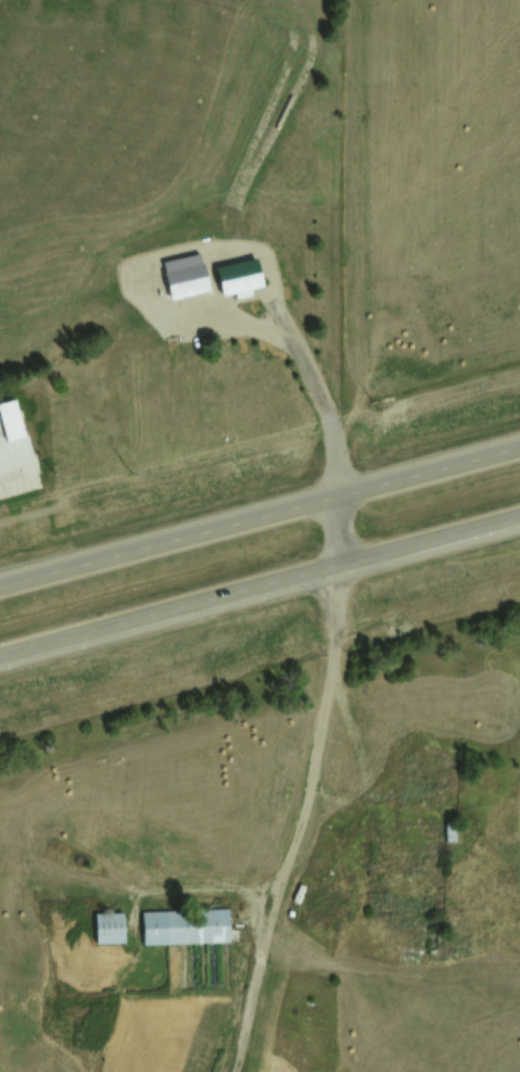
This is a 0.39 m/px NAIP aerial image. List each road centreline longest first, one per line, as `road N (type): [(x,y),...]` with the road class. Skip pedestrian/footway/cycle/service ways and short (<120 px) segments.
road 1 (residential): [(0,326),(56,301),(102,292),(290,343),(334,433),(345,568)]
road 2 (primary): [(0,657),(519,522)]
road 3 (residential): [(226,1071),(262,982),(335,652),(345,568)]
road 4 (primary): [(341,495),(0,589)]
road 5 (primary): [(519,447),(341,495)]

